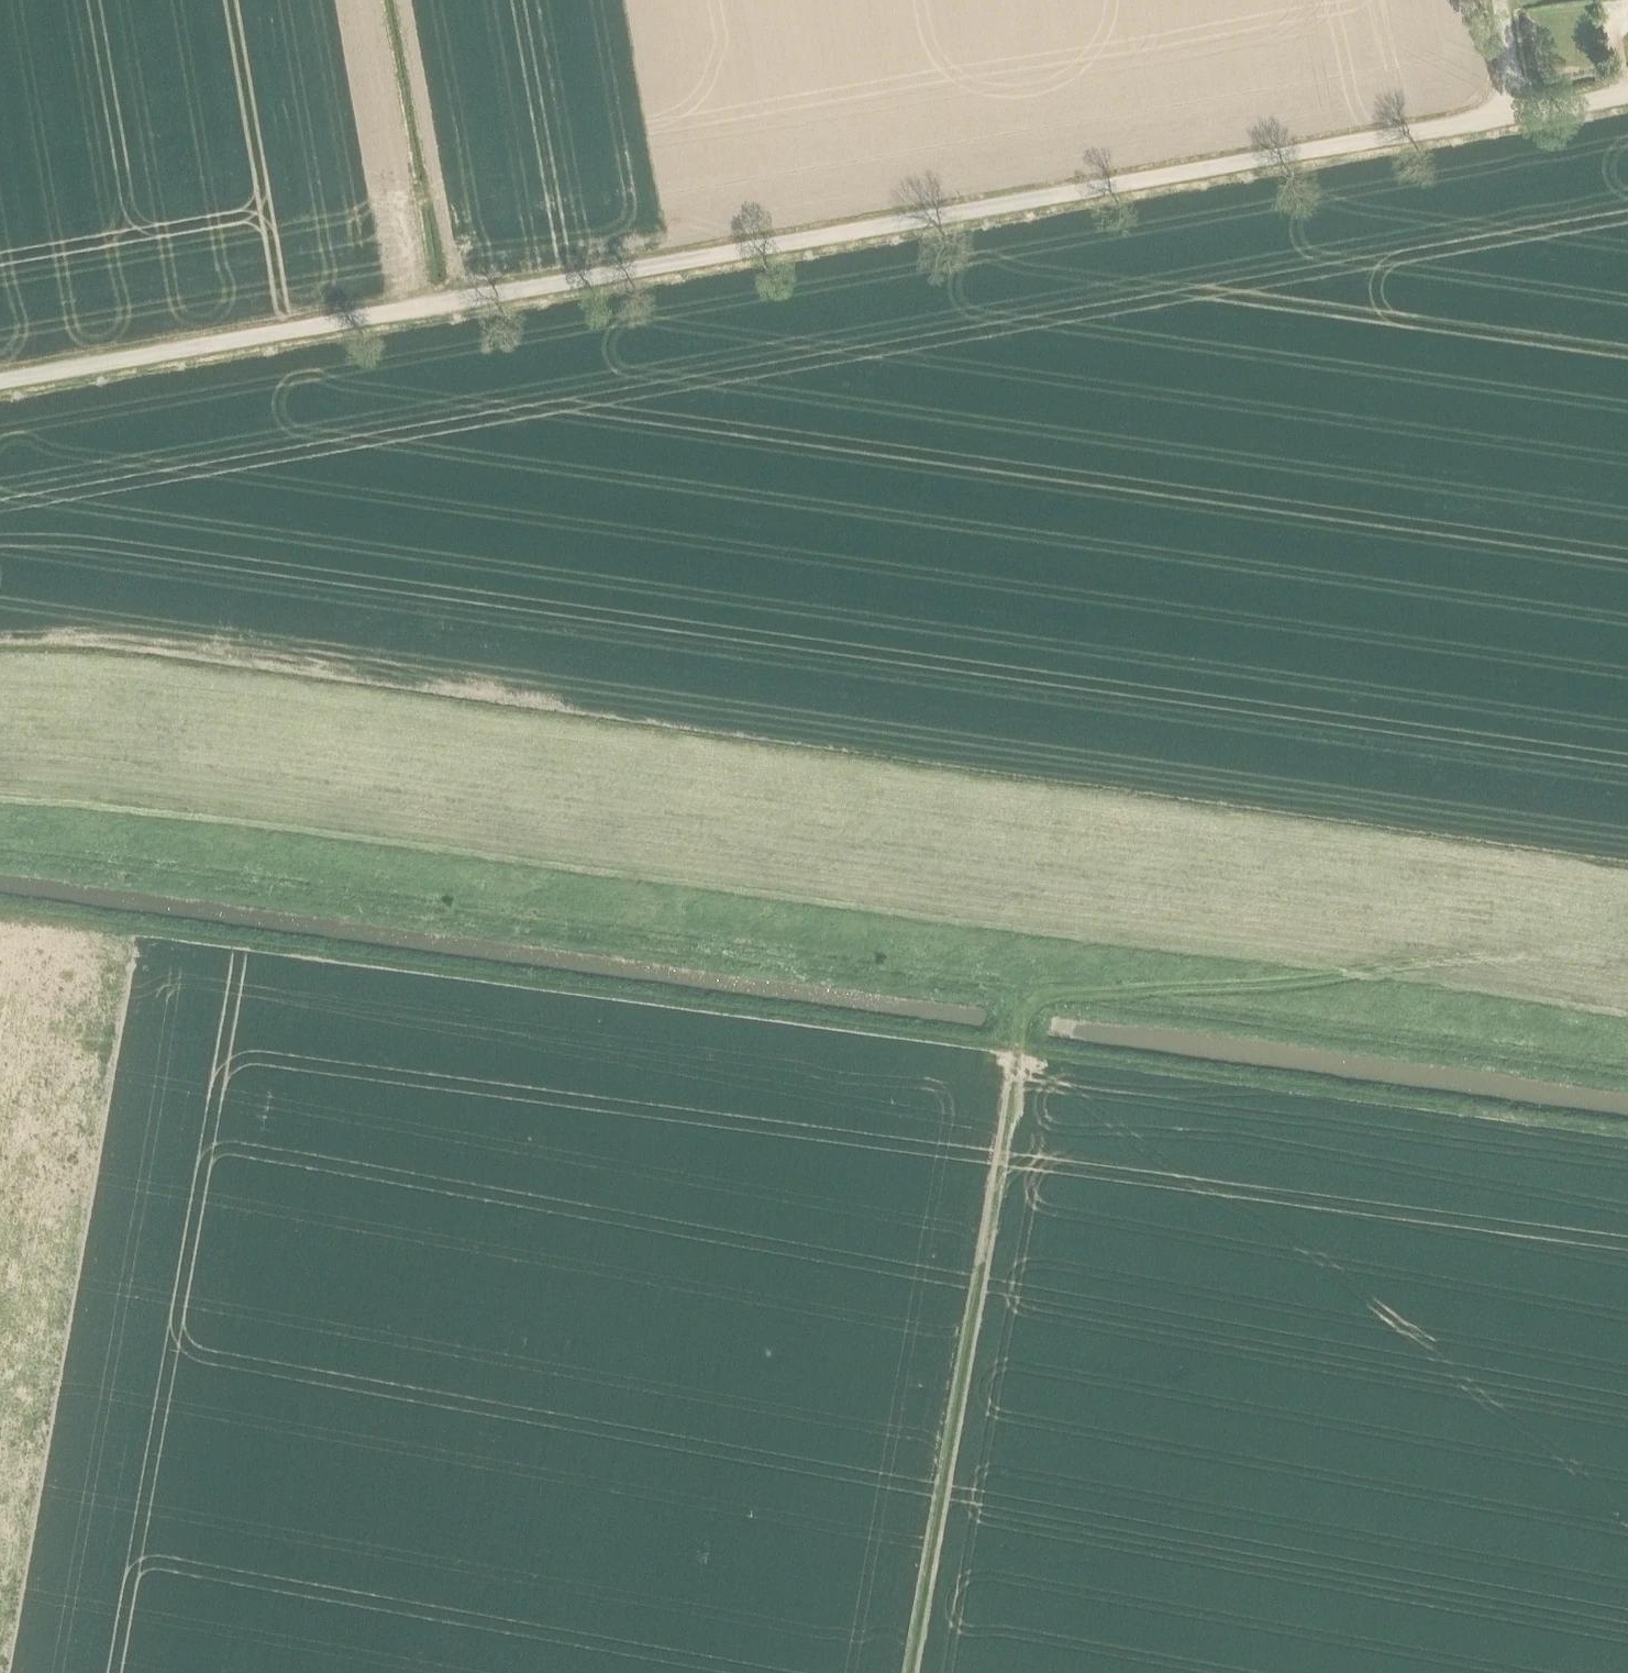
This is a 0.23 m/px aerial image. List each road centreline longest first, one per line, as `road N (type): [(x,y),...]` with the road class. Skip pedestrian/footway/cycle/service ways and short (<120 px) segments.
road 1 (unclassified): [(0,382),(1518,114)]

